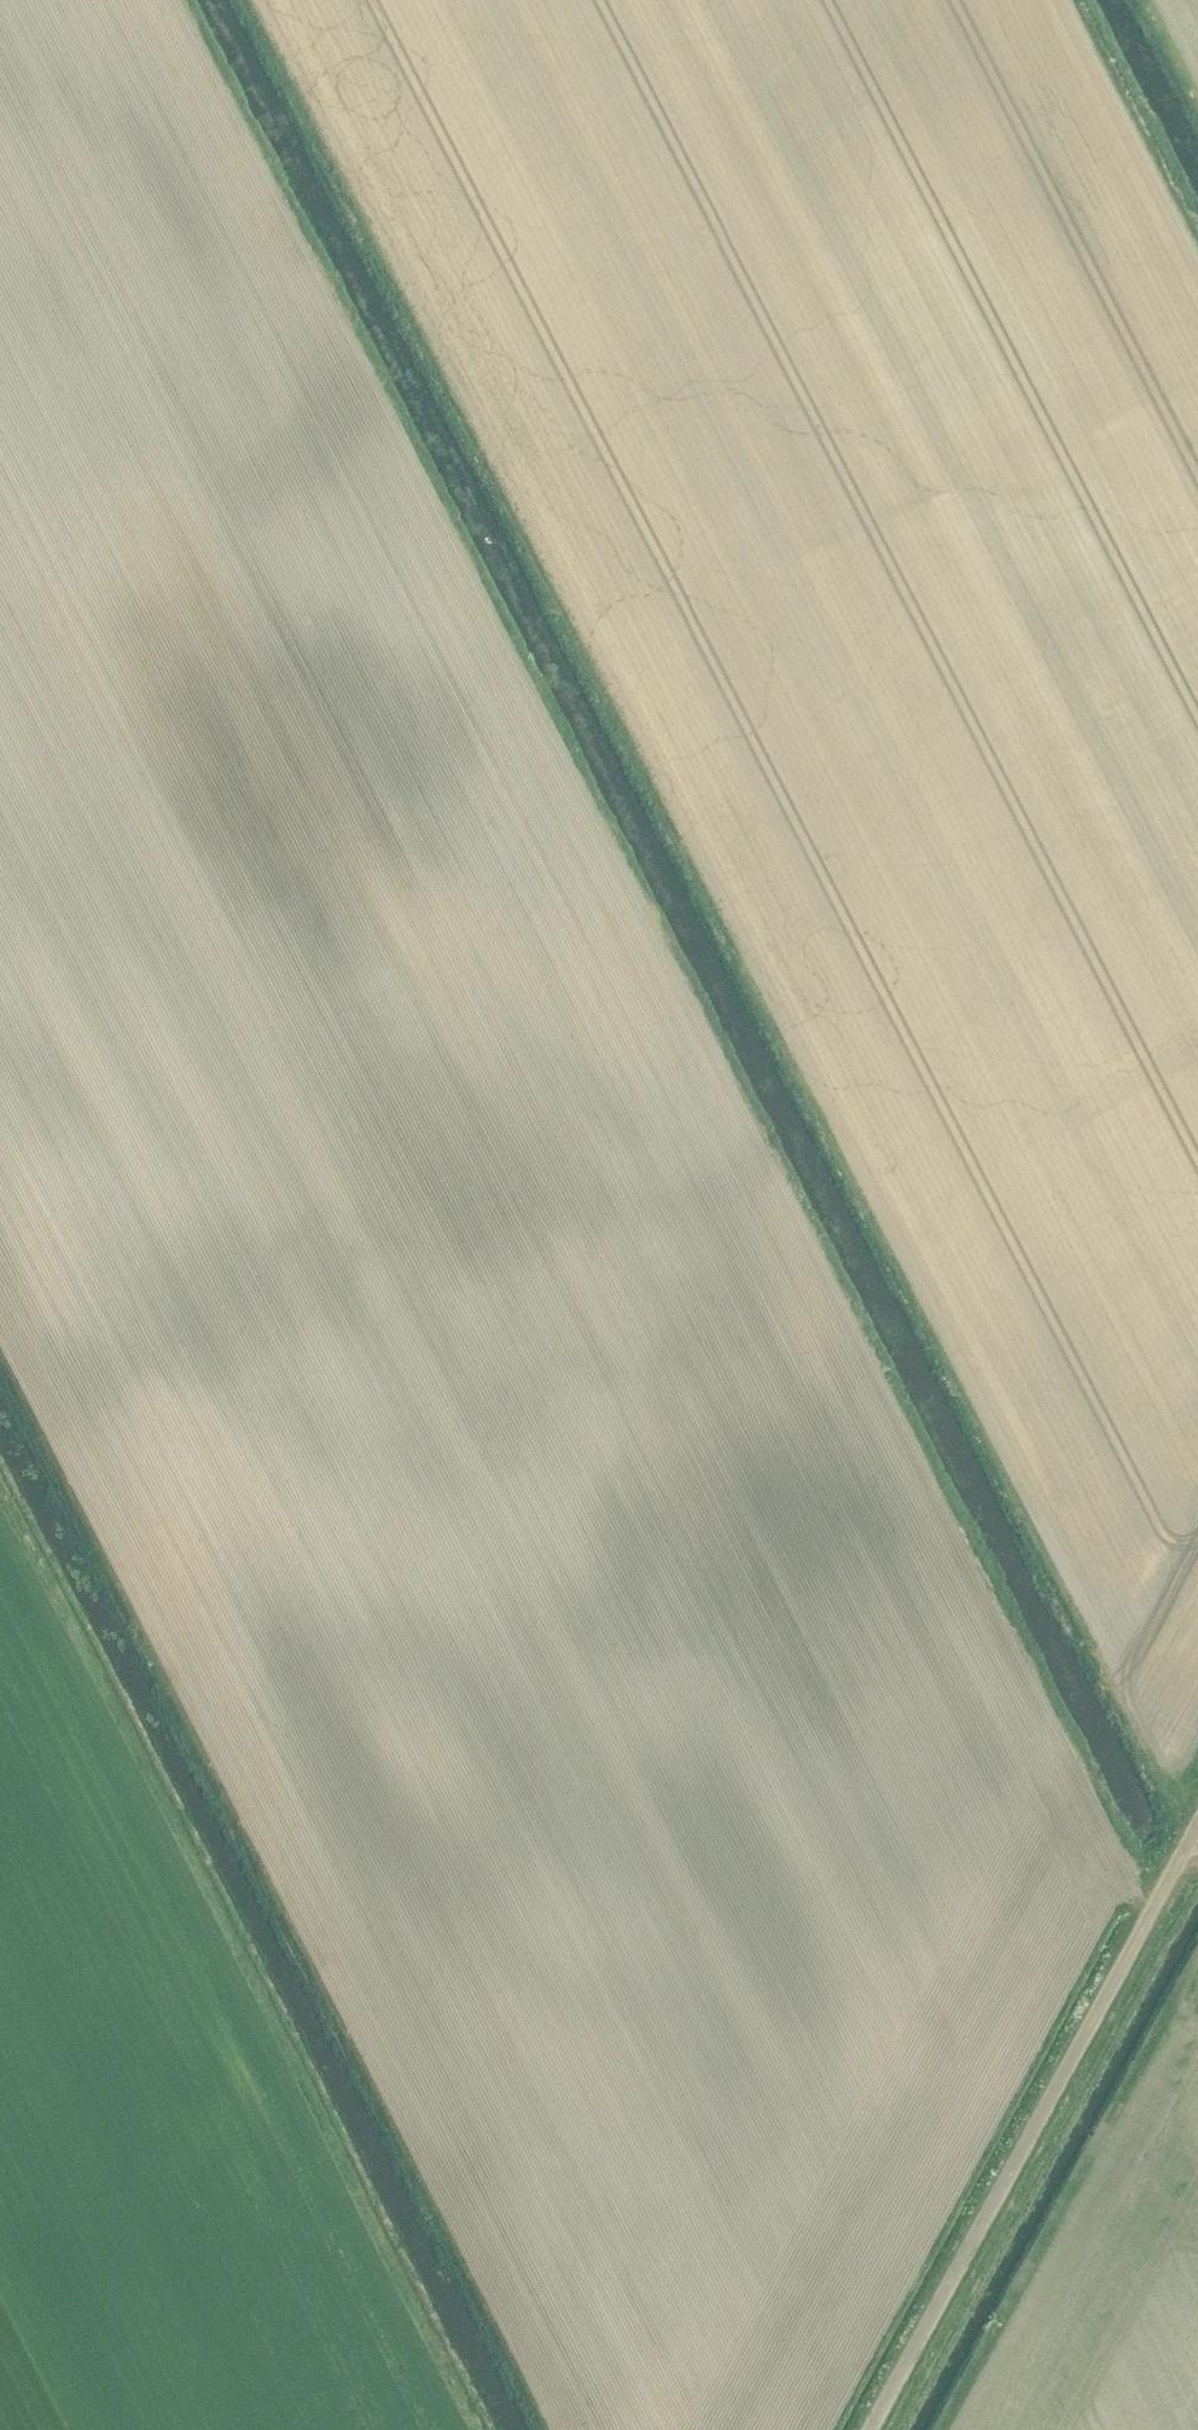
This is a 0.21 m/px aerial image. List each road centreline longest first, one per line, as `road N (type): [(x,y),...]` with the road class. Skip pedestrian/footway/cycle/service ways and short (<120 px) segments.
road 1 (unclassified): [(870,2429),(1197,1825)]

